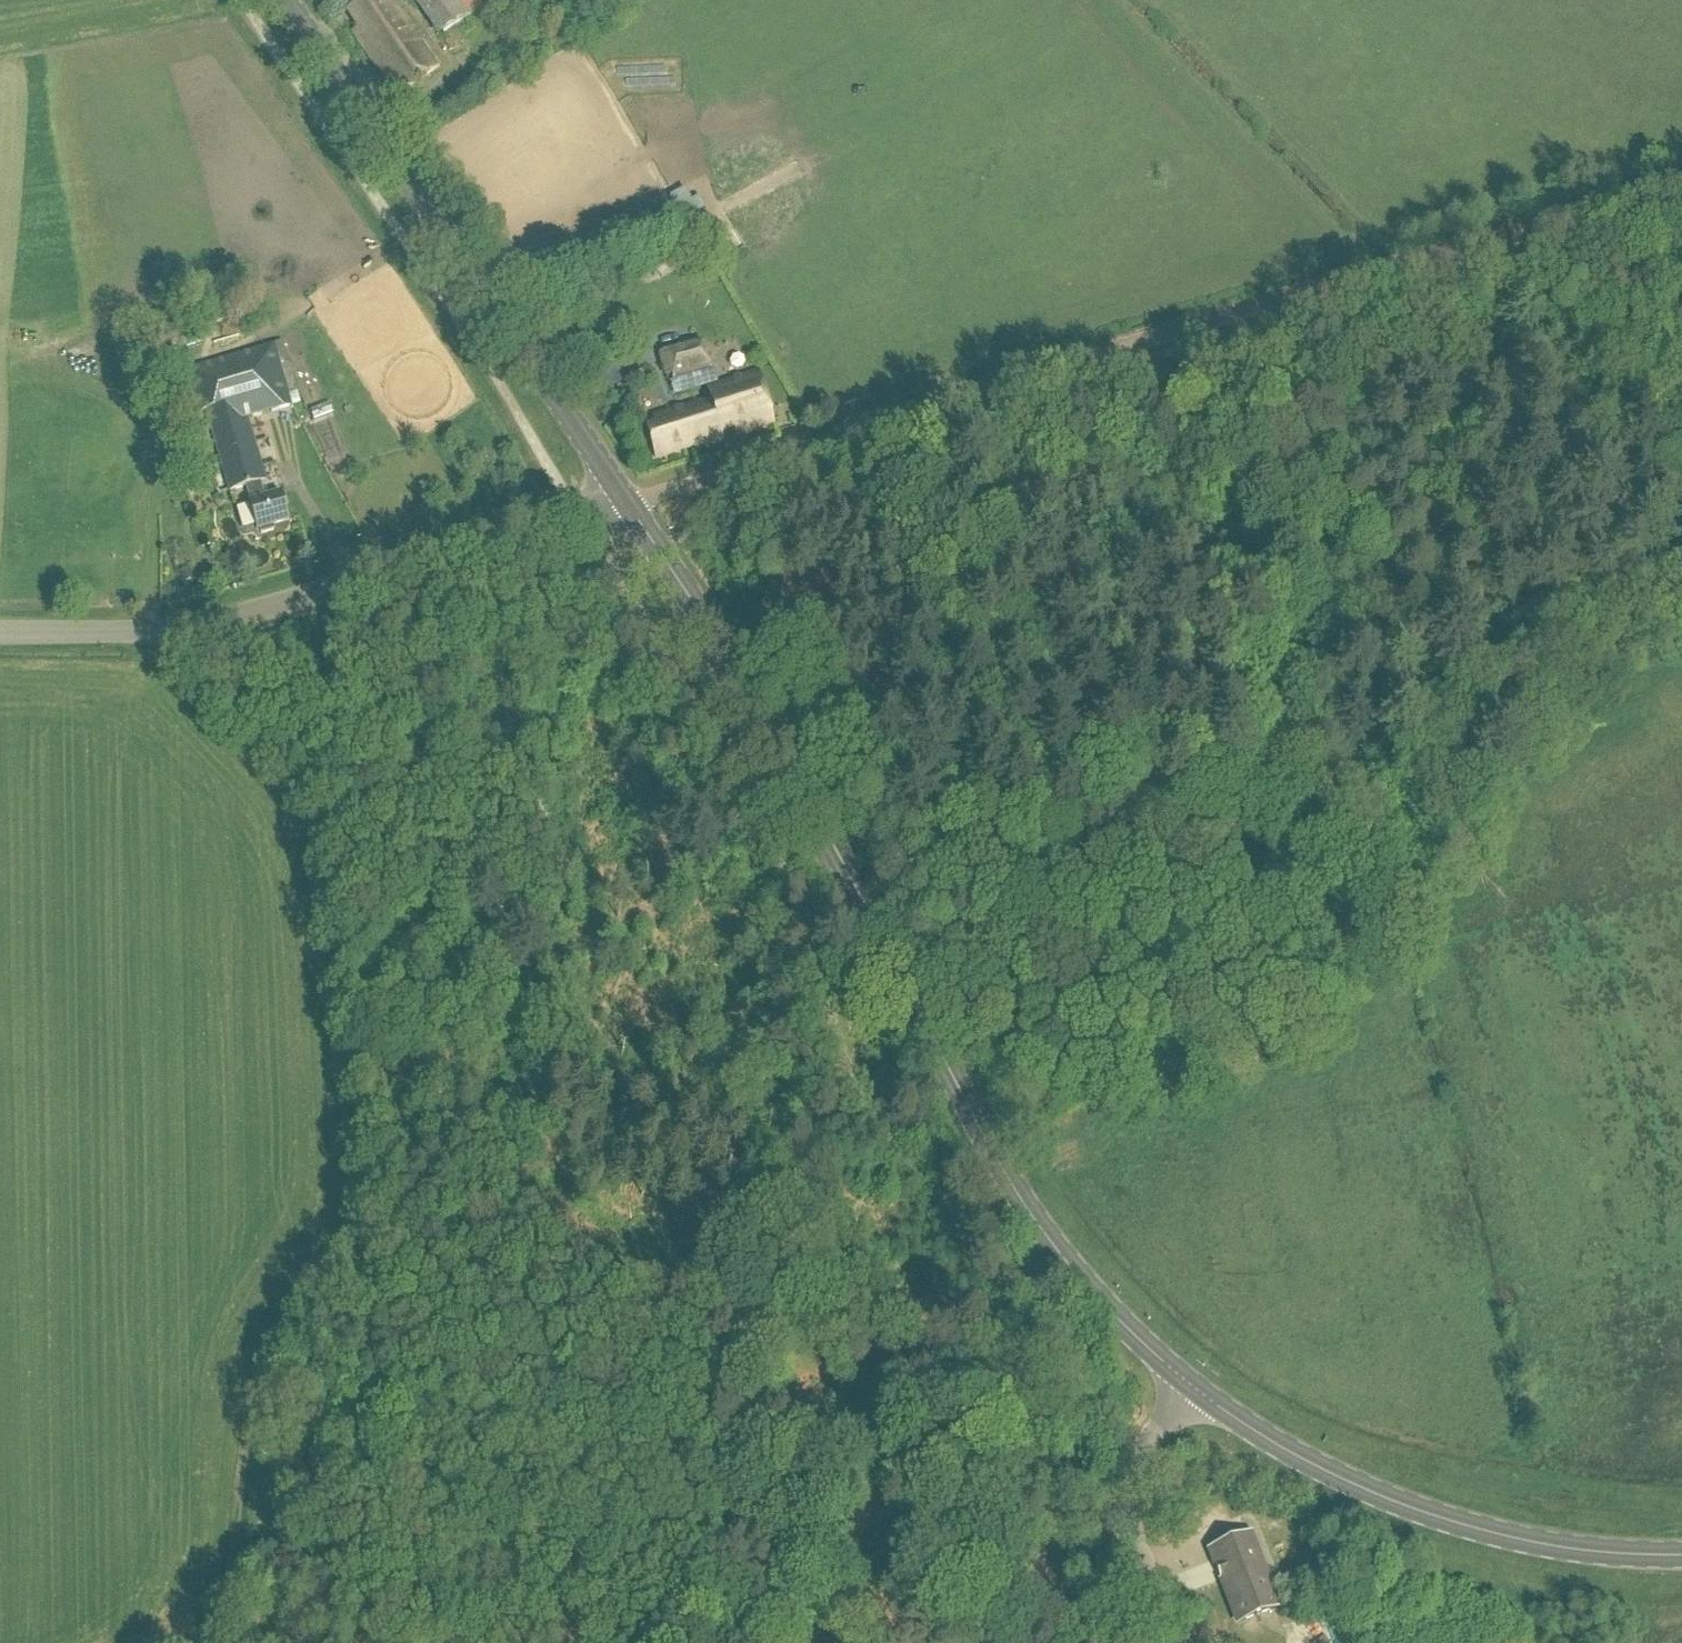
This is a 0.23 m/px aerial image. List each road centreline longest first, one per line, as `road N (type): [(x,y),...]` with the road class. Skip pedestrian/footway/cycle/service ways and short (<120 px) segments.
road 1 (primary): [(1193,1389),(1106,1308),(1024,1206),(761,714),(626,505)]
road 2 (track): [(804,453),(1681,187)]
road 3 (track): [(250,1420),(279,1326),(331,1252),(349,1186),(333,928),(301,829),(239,747),(169,675),(159,633)]
road 4 (unclassified): [(626,505),(218,624),(133,635),(0,635)]
road 5 (primary): [(626,505),(284,0)]
road 6 (primary): [(1681,1557),(1541,1546),(1428,1516),(1312,1466),(1193,1389)]
road 7 (unclassified): [(1174,1642),(1124,1502),(1142,1453),(1193,1389)]
road 8 (track): [(1681,438),(1557,239)]
road 9 (track): [(215,1642),(241,1522),(250,1420)]
road 10 (unclassified): [(626,505),(804,453)]

